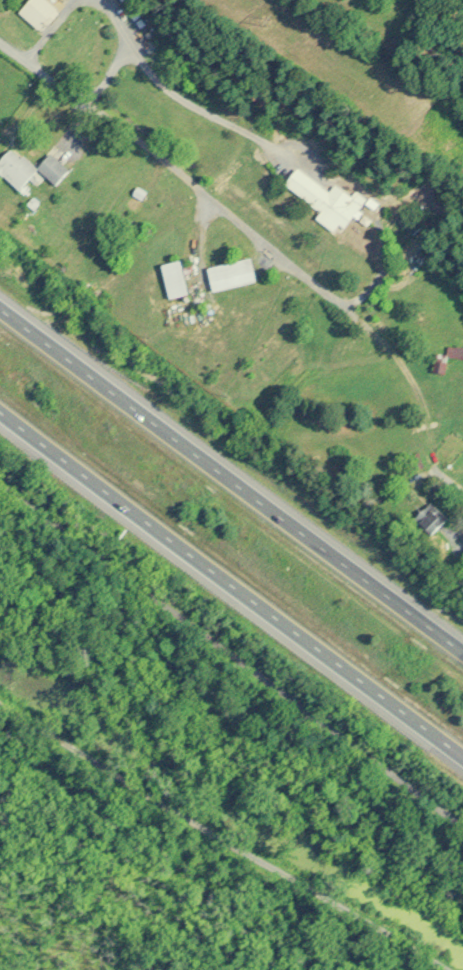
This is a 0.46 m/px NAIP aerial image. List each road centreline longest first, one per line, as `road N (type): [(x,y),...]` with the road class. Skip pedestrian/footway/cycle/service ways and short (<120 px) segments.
road 1 (residential): [(0,44),(137,140),(388,348),(425,412),(436,467),(462,493)]
road 2 (motorway): [(0,412),(462,755)]
road 3 (motorway): [(462,652),(0,309)]

